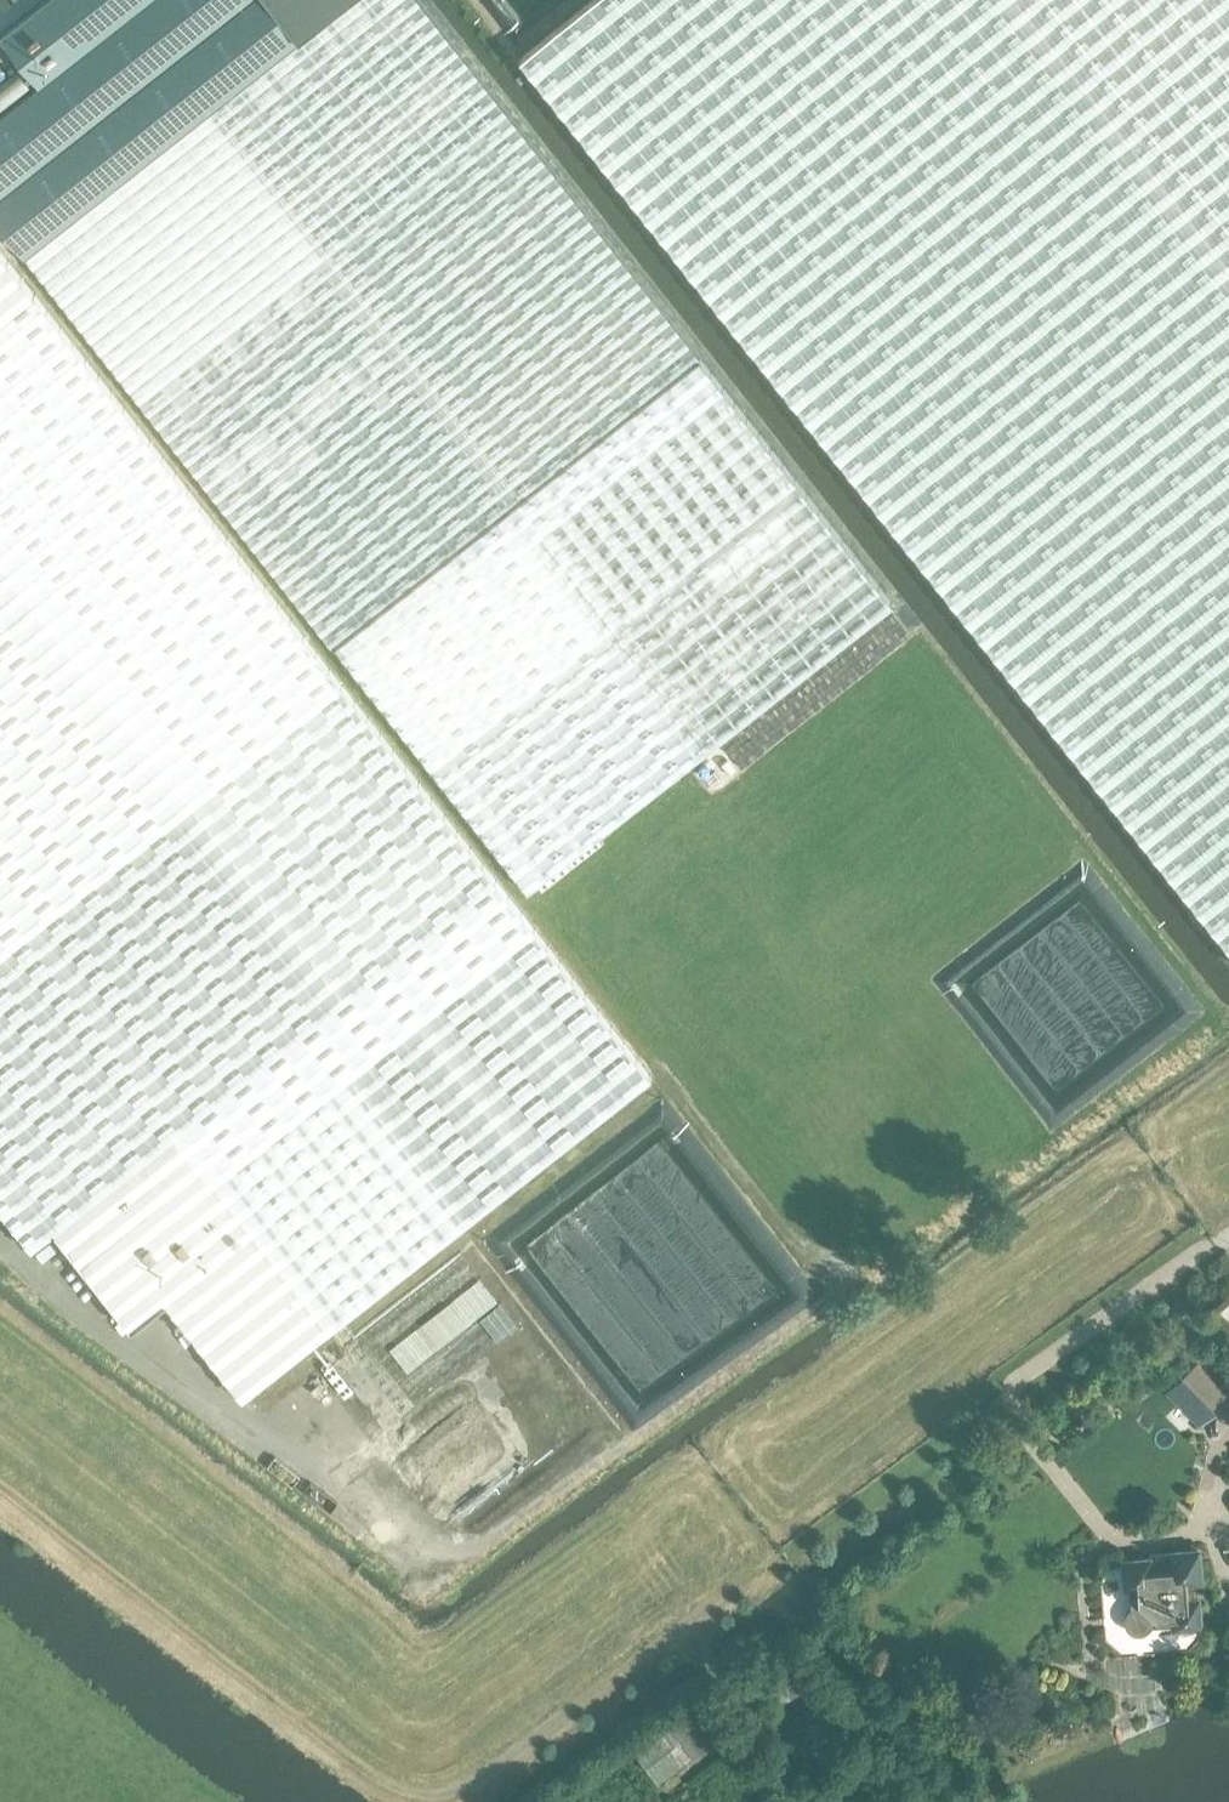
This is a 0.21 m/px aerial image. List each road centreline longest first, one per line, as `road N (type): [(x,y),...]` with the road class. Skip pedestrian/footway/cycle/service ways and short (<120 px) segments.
road 1 (track): [(0,1488),(388,1789),(412,1798),(451,1797),(484,1781),(694,1631)]
road 2 (unclassified): [(383,1553),(255,1449),(37,1302),(0,1253)]
road 3 (unclassified): [(1021,1378),(1228,1235)]

